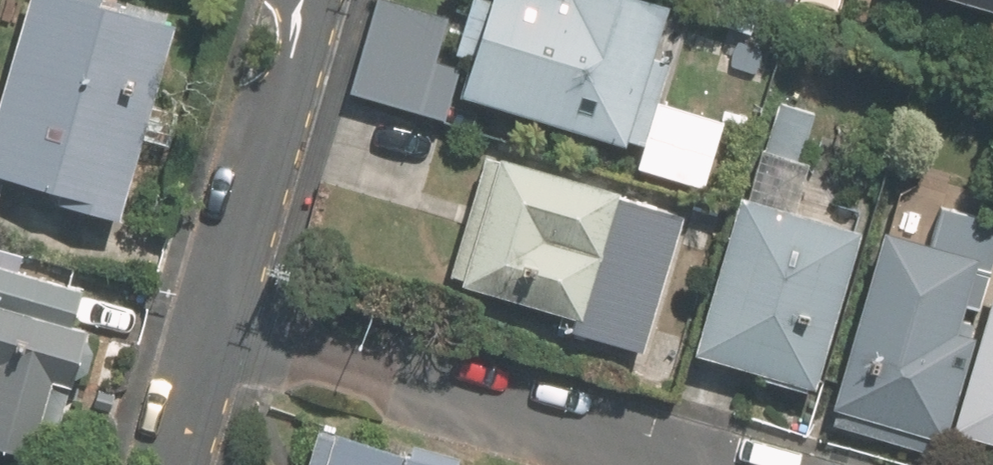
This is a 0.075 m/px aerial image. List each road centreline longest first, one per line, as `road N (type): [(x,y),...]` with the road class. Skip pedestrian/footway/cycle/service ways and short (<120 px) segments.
road 1 (residential): [(208,312),(719,464)]
road 2 (residential): [(208,312),(303,0)]
road 3 (residential): [(165,464),(208,312)]

